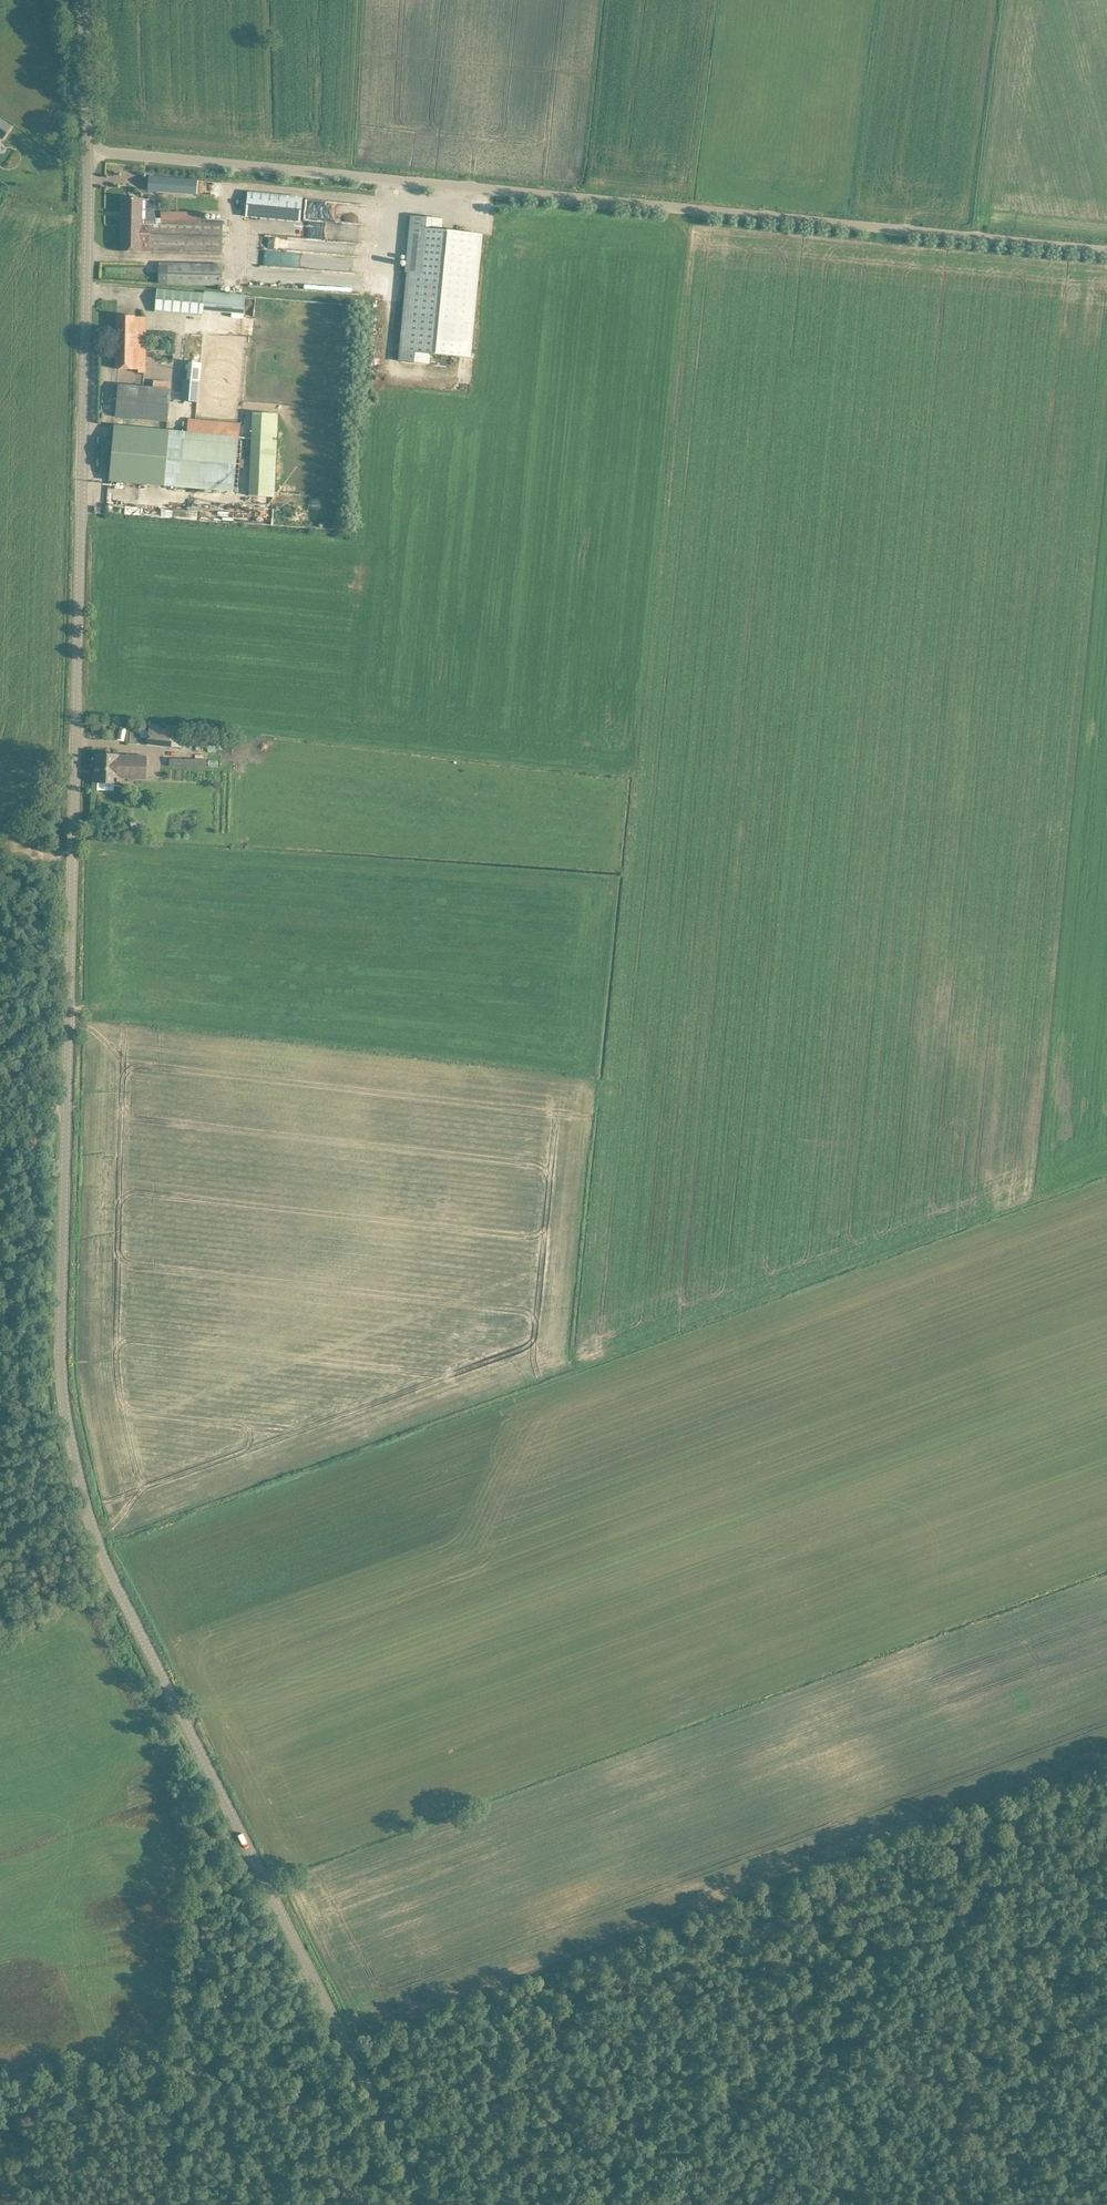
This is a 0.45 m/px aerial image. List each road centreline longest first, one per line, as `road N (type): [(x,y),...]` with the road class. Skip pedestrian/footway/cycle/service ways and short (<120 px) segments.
road 1 (tertiary): [(429,2204),(106,1563),(65,1413),(88,151)]
road 2 (unclassified): [(1106,250),(88,151)]
road 3 (tertiary): [(88,151),(81,0)]
road 4 (track): [(67,1103),(46,1117),(0,1217)]

